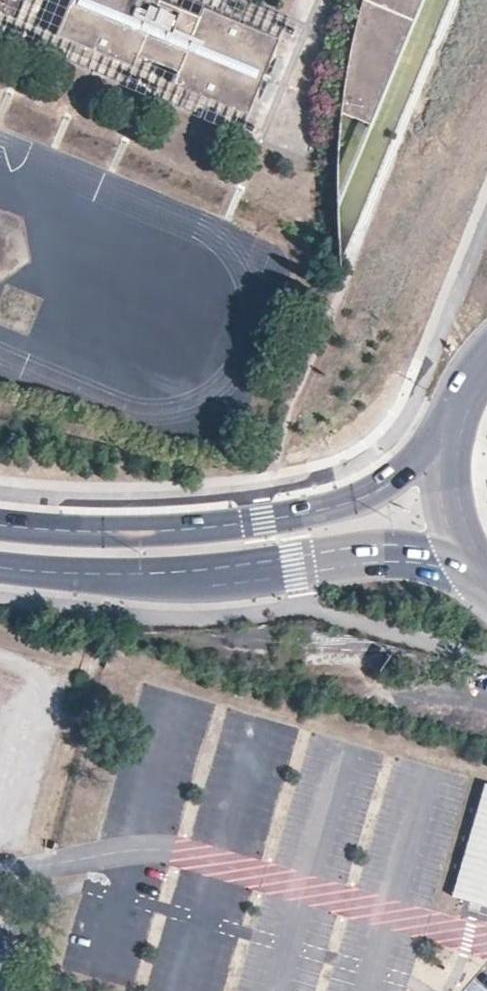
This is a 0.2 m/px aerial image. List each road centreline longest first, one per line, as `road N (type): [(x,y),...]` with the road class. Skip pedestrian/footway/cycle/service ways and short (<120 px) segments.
road 1 (primary): [(0,567),(118,582),(469,553)]
road 2 (primary): [(450,461),(360,500),(263,520),(140,531),(0,528)]

